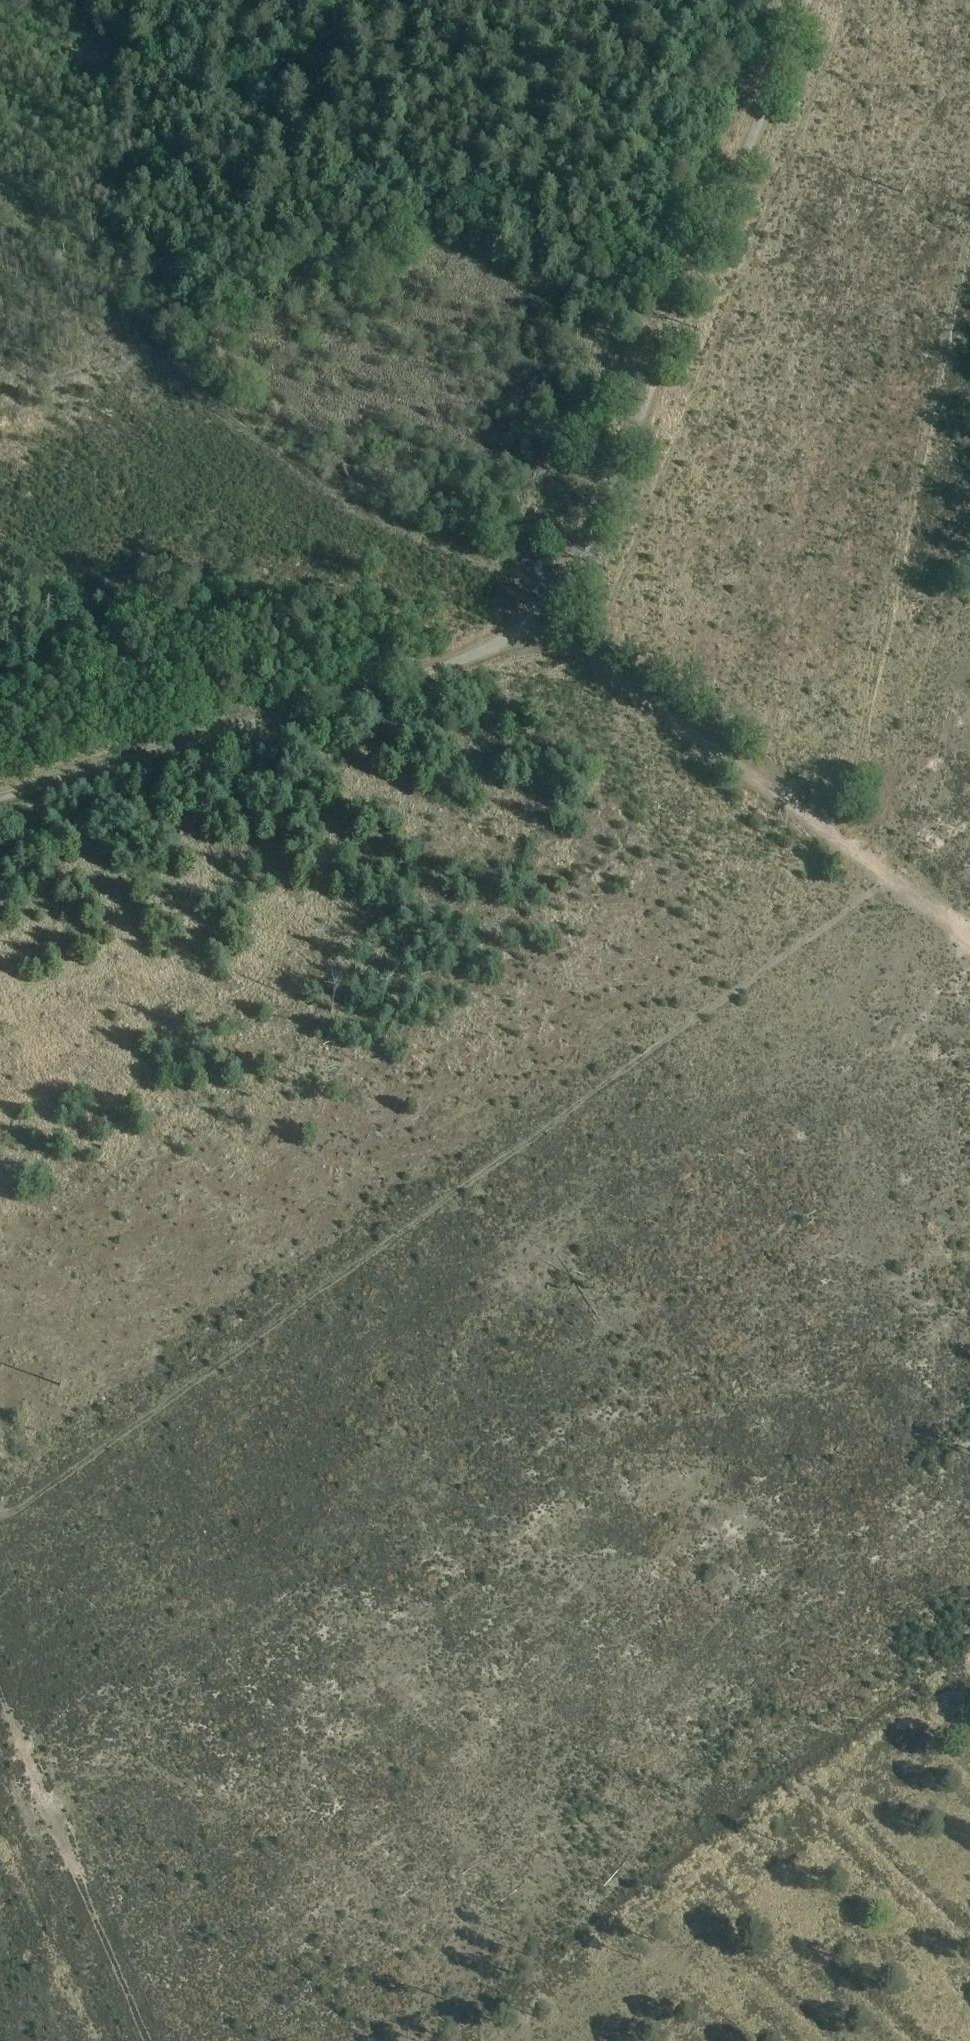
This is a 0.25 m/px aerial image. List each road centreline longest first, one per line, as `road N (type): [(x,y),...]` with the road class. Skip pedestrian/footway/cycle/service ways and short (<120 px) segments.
road 1 (unclassified): [(0,795),(469,657),(535,619),(599,518),(807,0)]
road 2 (track): [(0,1514),(896,881)]
road 3 (track): [(969,934),(535,619)]
road 4 (track): [(147,2040),(0,1700)]

